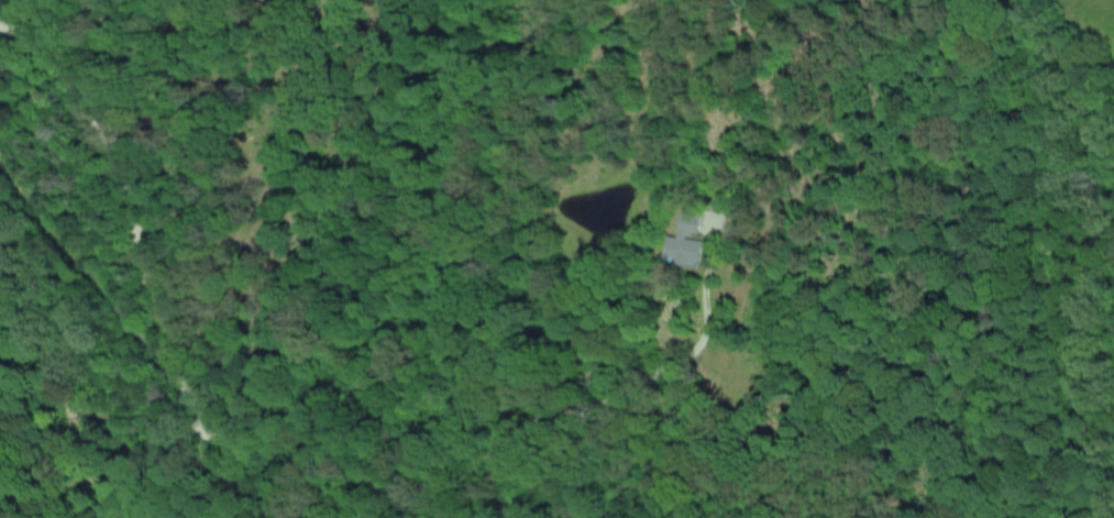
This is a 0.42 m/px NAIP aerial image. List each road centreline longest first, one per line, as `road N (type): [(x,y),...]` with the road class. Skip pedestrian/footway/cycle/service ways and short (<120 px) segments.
road 1 (residential): [(248,517),(173,363),(131,208),(79,91),(0,25)]

